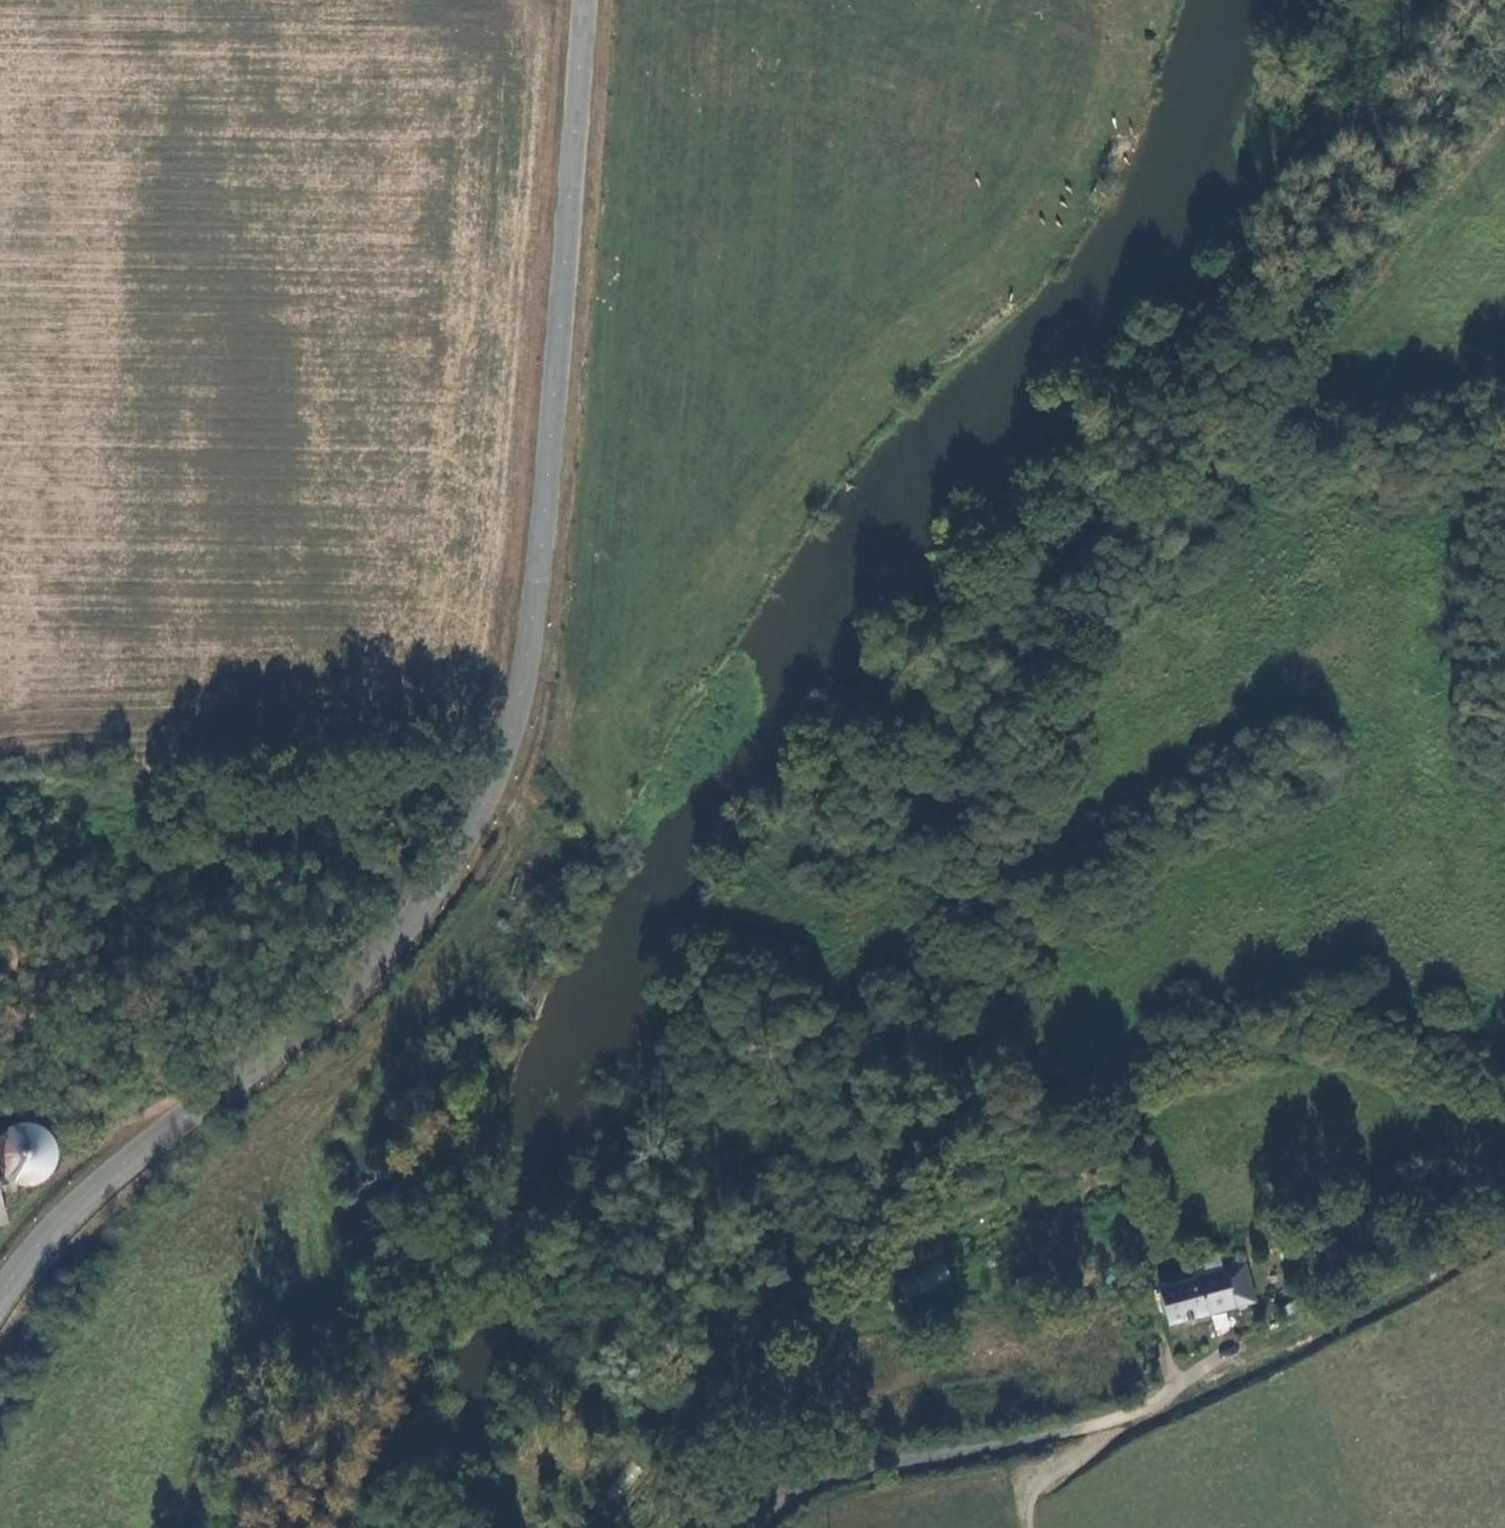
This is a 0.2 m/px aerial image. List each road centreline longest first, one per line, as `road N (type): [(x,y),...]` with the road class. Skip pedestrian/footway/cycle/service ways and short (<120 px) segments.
road 1 (tertiary): [(0,1300),(58,1224),(127,1161),(317,1024),(375,966),(435,893),(498,772),(520,694),(540,558),(584,0)]
road 2 (unclassified): [(766,1527),(786,1507),(875,1462),(1061,1431),(1145,1404)]

